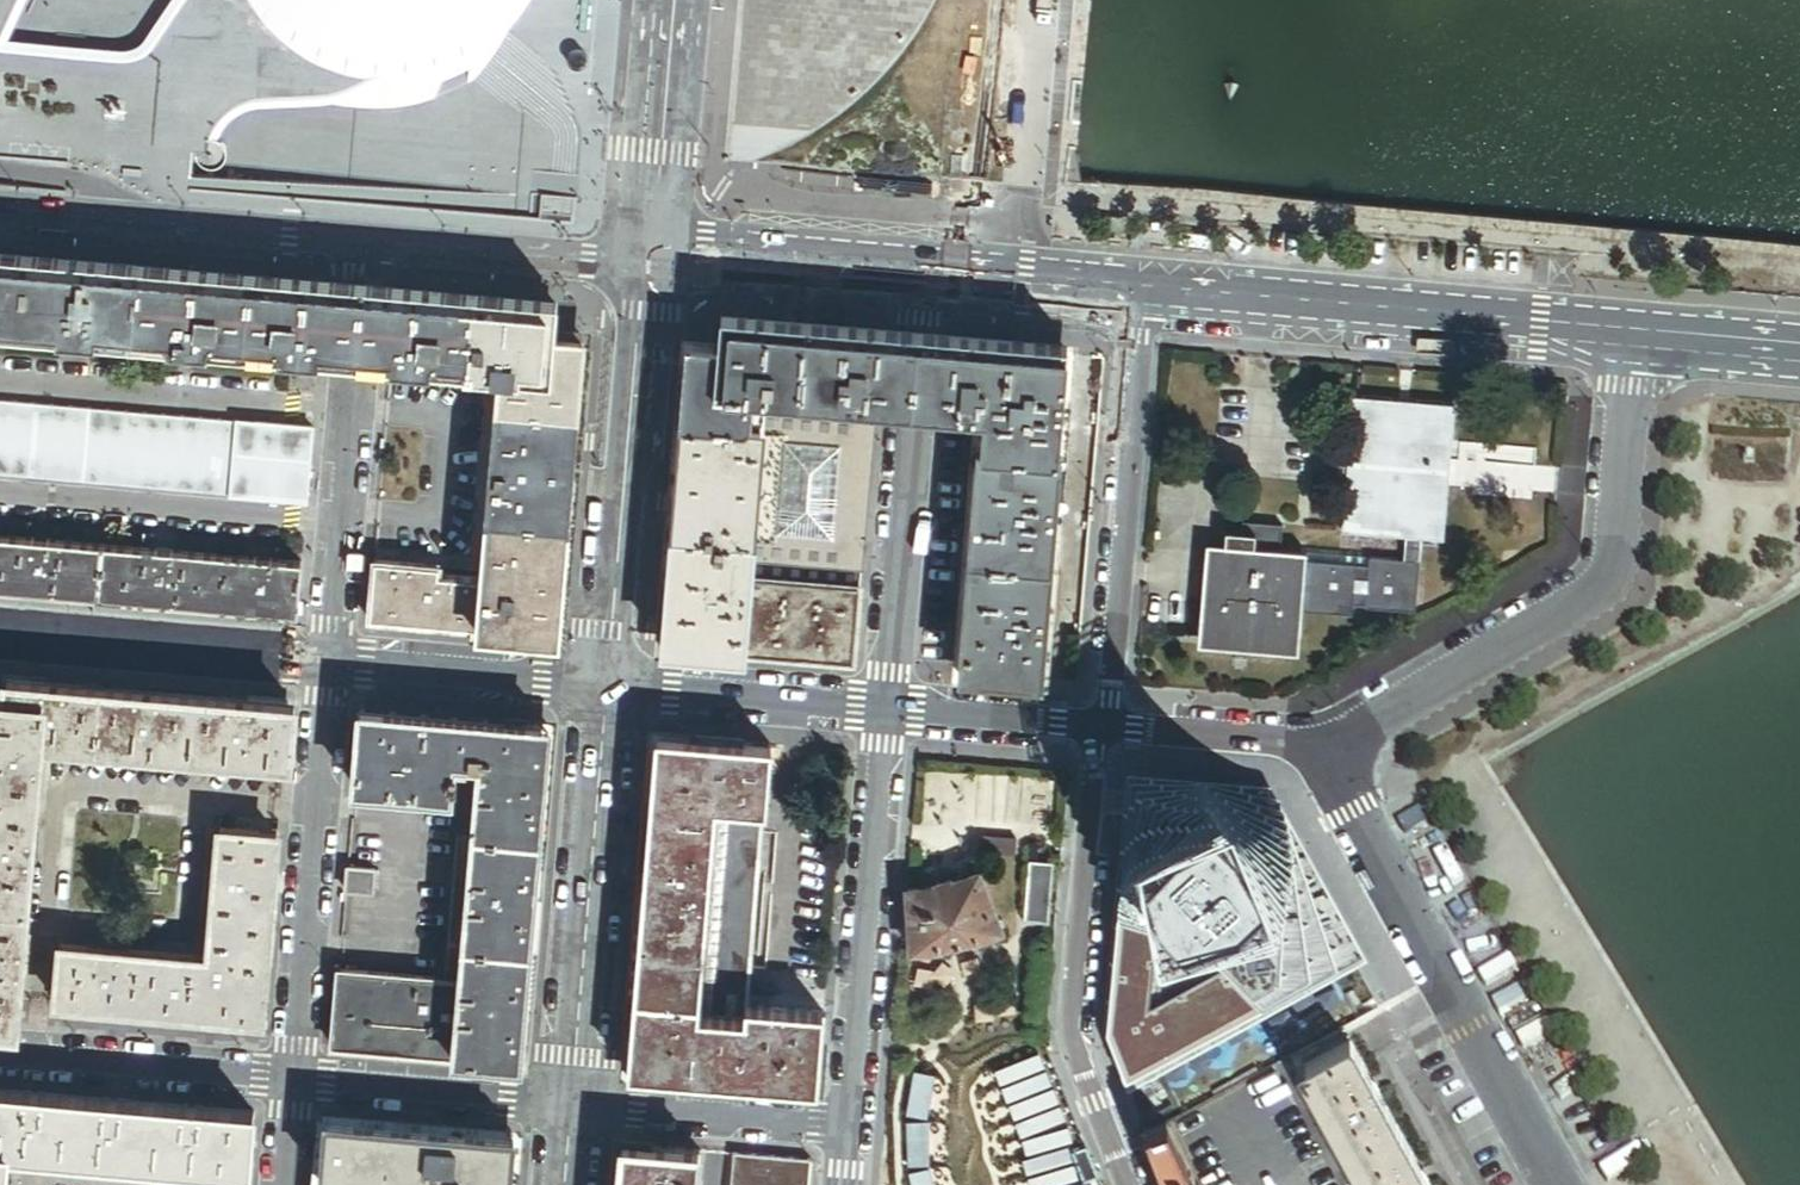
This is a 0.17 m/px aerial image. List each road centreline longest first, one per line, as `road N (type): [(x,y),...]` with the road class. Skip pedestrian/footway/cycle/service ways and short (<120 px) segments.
road 1 (residential): [(1321,748),(1612,578),(1632,333)]
road 2 (secondary): [(1136,293),(1632,333)]
road 3 (residential): [(1321,748),(1557,1184)]
road 4 (residential): [(1129,1184),(1078,1061),(1103,729)]
road 5 (residential): [(1136,293),(1103,729)]
road 6 (residential): [(888,711),(922,276)]
road 7 (secondary): [(606,687),(648,260)]
road 8 (residential): [(849,1130),(888,711)]
road 9 (residential): [(335,664),(298,1083)]
road 10 (secondary): [(606,687),(570,1106)]
road 11 (residential): [(370,245),(335,664)]
road 12 (secondary): [(0,215),(370,245)]
road 13 (residential): [(0,636),(335,664)]
road 14 (residential): [(0,1057),(298,1083)]
road 15 (residential): [(606,687),(888,711)]
road 16 (residential): [(570,1106),(849,1130)]
road 17 (secondary): [(370,245),(648,260)]
road 18 (secondary): [(648,260),(922,276)]
road 19 (residential): [(298,1083),(570,1106)]
road 20 (residential): [(335,664),(606,687)]
road 21 (secondary): [(648,260),(674,0)]
road 22 (residential): [(1103,729),(1321,748)]
road 23 (residential): [(888,711),(1103,729)]
road 24 (secondary): [(922,276),(1136,293)]
road 25 (secondary): [(1632,333),(1799,347)]

